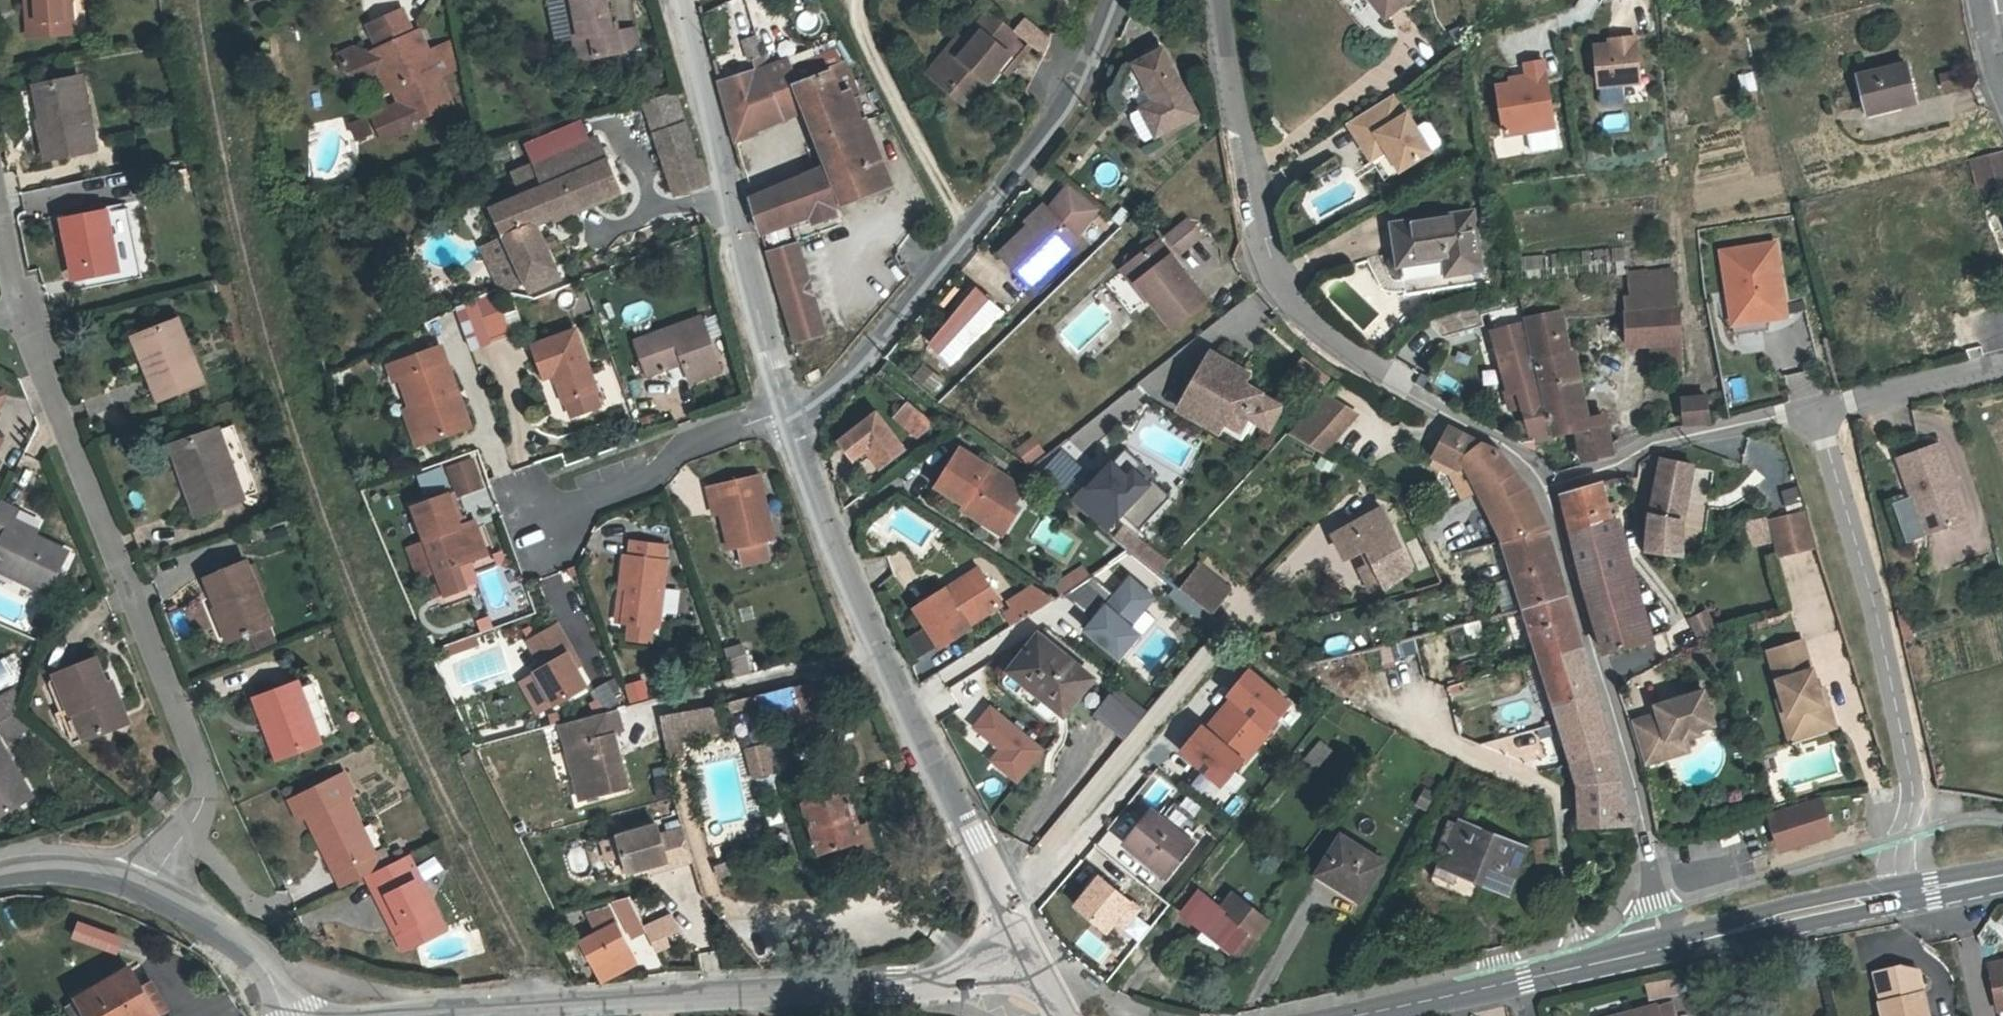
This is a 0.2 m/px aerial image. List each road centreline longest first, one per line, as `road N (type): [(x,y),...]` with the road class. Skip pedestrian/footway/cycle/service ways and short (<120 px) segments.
road 1 (residential): [(22,312),(204,785),(202,806),(145,891)]
road 2 (residential): [(1225,0),(1272,238),(1293,294),(1396,383),(1472,420),(1547,479)]
road 3 (tertiary): [(1024,950),(941,983),(661,994),(413,1015)]
road 4 (tertiary): [(787,432),(848,599),(1024,950)]
road 5 (residential): [(787,432),(899,316),(1066,104),(1112,0)]
road 6 (residential): [(1897,896),(1912,772),(1808,408)]
road 7 (residential): [(1547,479),(1626,761),(1665,947)]
road 8 (tertiary): [(675,0),(780,405)]
road 9 (residential): [(1808,408),(1547,479)]
road 10 (residential): [(544,524),(651,485),(695,438),(780,405)]
road 11 (tertiary): [(1897,896),(1665,947)]
road 12 (residential): [(2002,361),(1808,408)]
road 13 (residential): [(286,1015),(253,957),(145,891)]
road 14 (tertiary): [(1518,980),(1341,1015)]
road 15 (tertiary): [(1665,947),(1518,980)]
road 16 (residential): [(145,891),(82,871),(0,878)]

